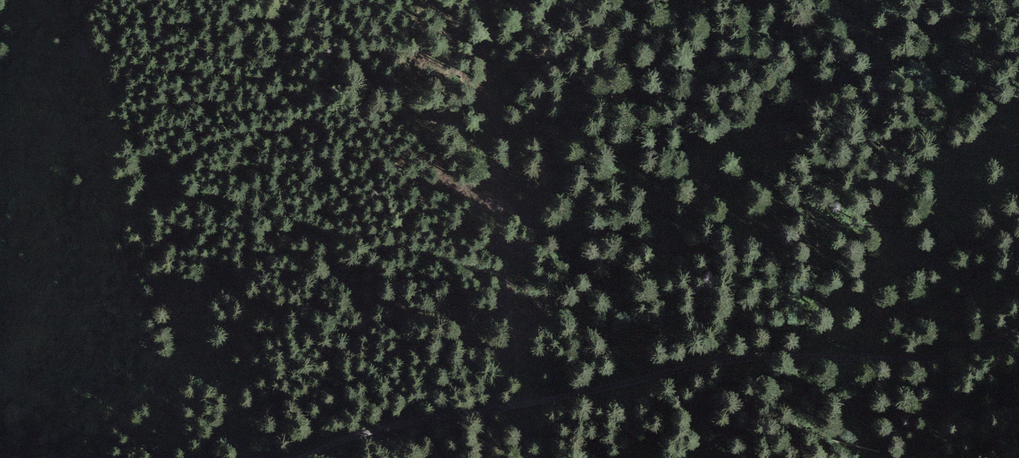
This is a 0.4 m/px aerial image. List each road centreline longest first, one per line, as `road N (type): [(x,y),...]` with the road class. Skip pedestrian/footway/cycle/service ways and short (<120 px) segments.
road 1 (unclassified): [(1018,330),(931,360),(730,360),(412,418),(296,457)]

